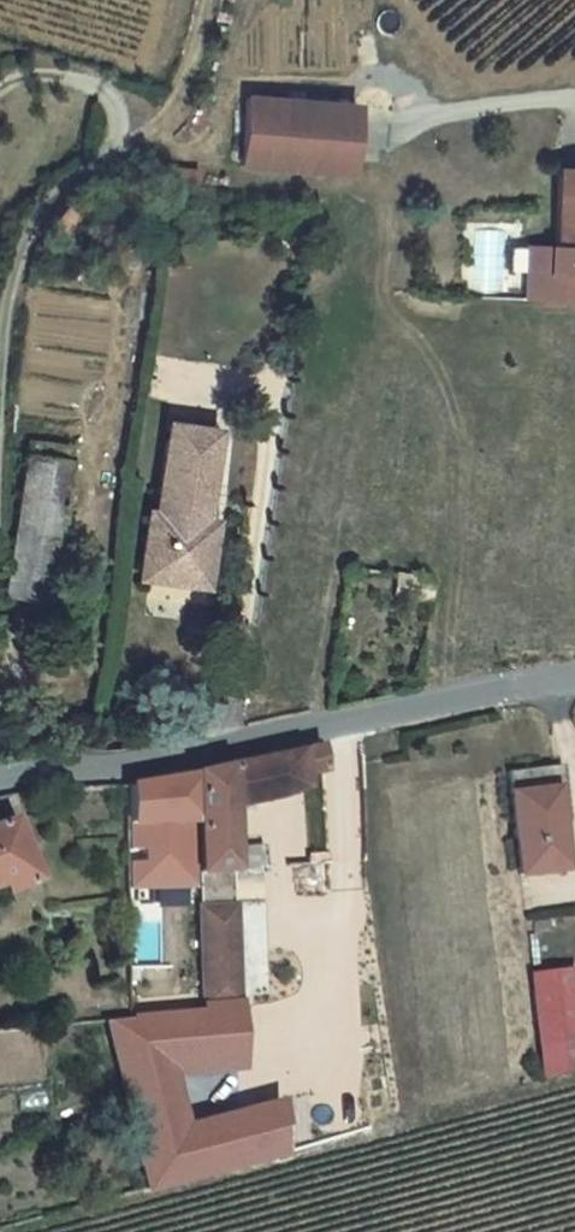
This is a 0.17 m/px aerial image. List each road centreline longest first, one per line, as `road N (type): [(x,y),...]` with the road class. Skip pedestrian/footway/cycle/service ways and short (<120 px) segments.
road 1 (tertiary): [(574,678),(0,786)]
road 2 (track): [(0,324),(23,229),(45,194),(124,146)]

